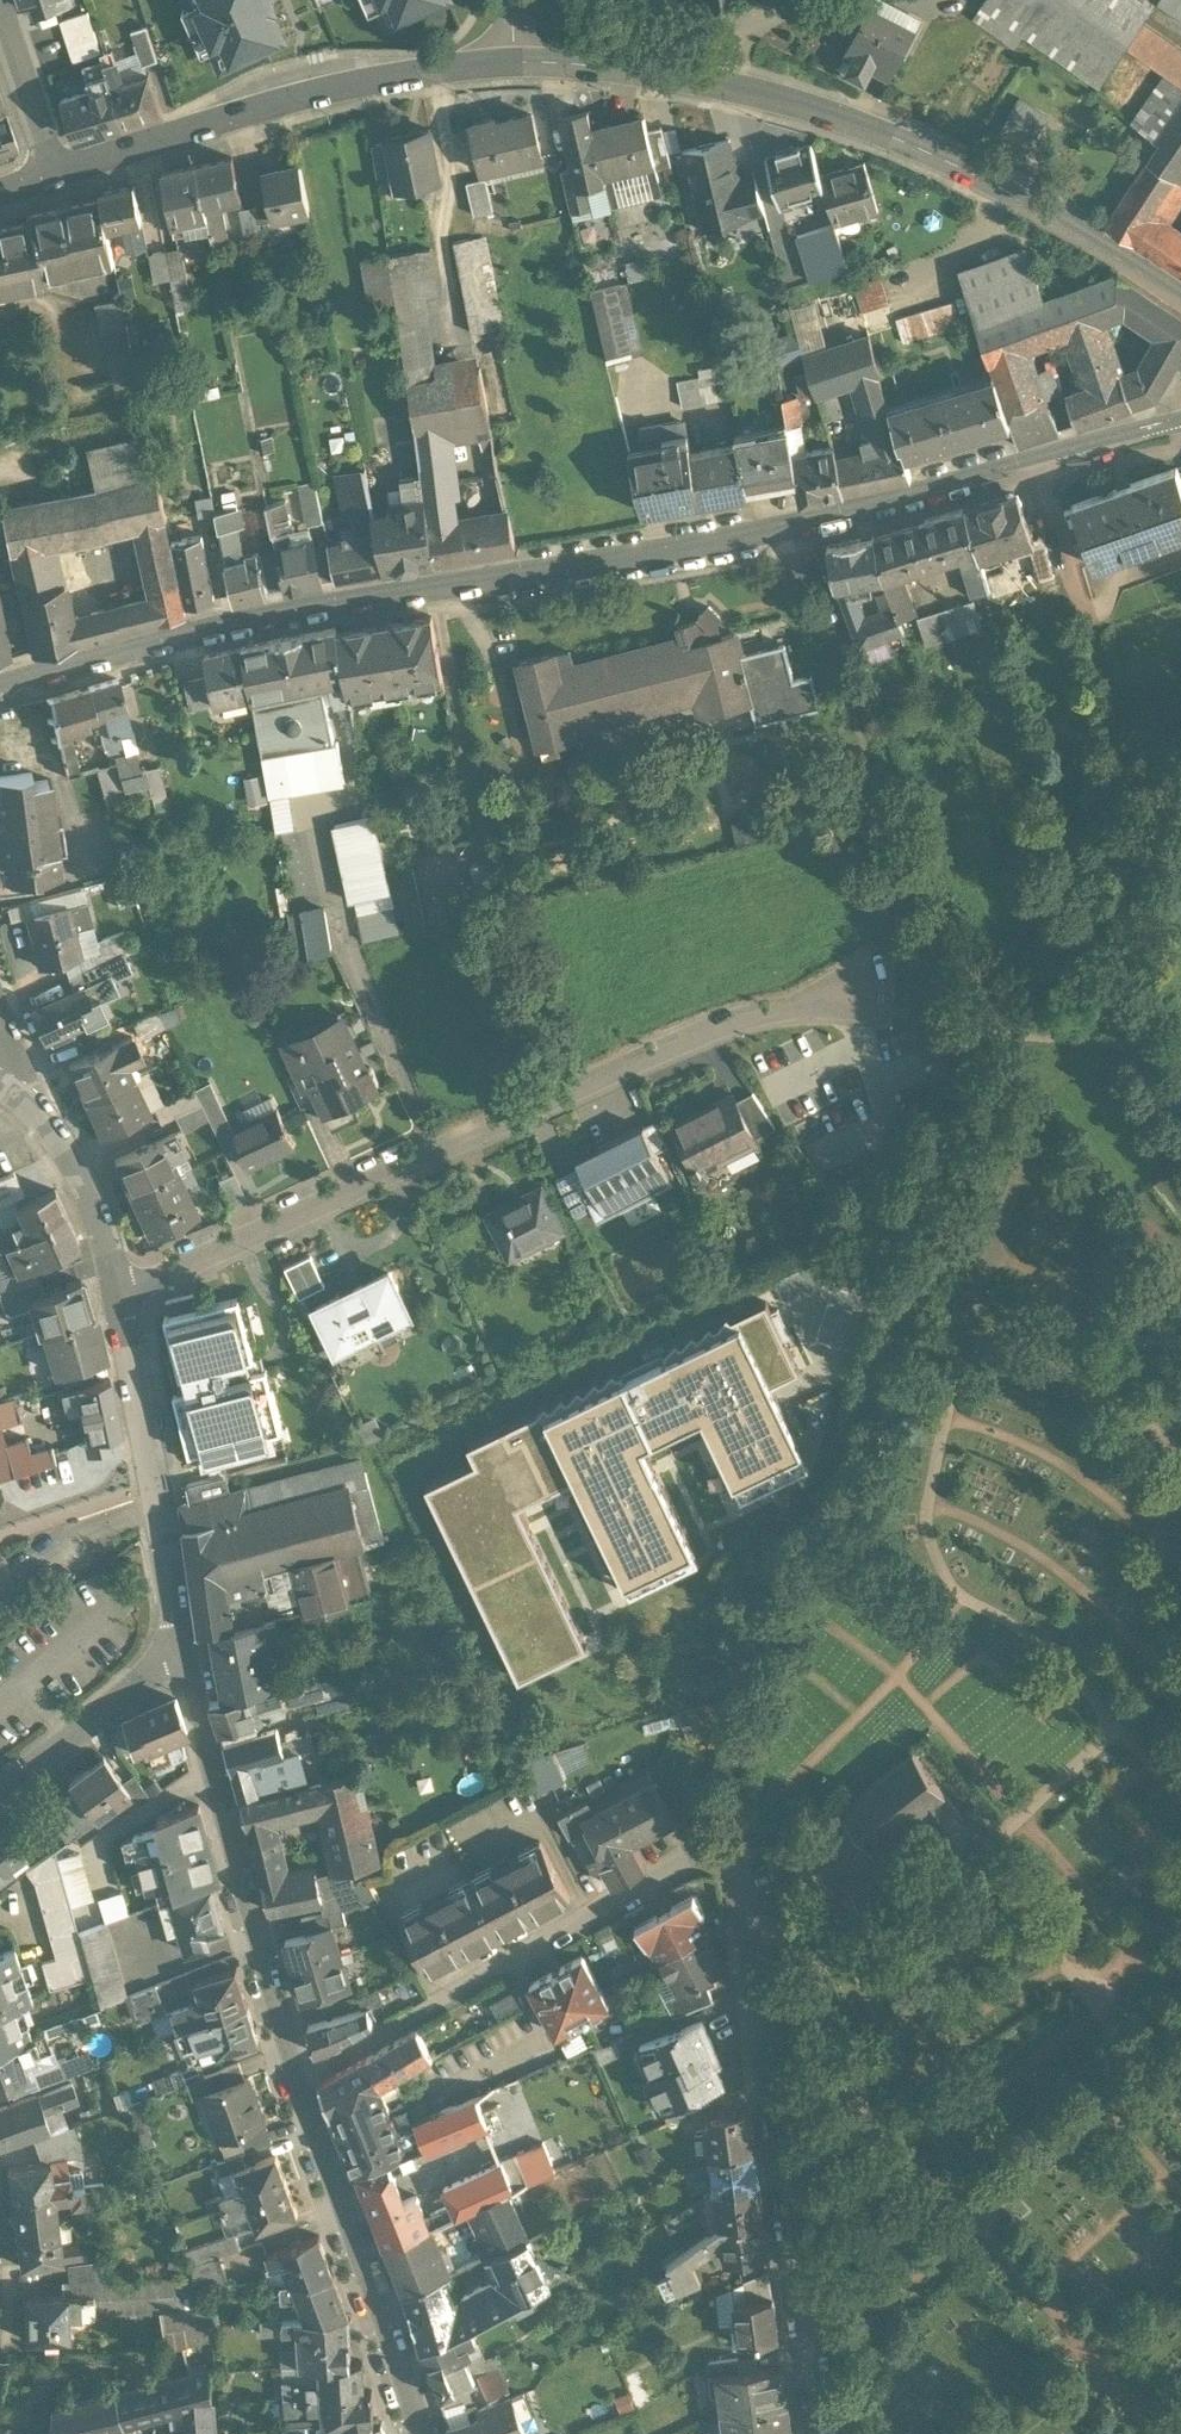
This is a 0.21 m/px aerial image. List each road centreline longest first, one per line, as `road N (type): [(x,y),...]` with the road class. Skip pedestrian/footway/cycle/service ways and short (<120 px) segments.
road 1 (residential): [(0,685),(316,603),(767,532),(1180,421)]
road 2 (residential): [(821,2433),(793,2316),(725,1879),(689,1863),(293,2086)]
road 3 (residential): [(123,1300),(742,1014),(862,1005)]
road 4 (residential): [(1180,298),(975,171),(879,132),(720,81),(518,61)]
road 5 (residential): [(518,61),(310,97),(56,170)]
road 6 (residential): [(293,2086),(179,1642)]
road 7 (residential): [(418,2433),(293,2086)]
road 8 (residential): [(179,1642),(123,1300)]
road 9 (residential): [(179,1642),(0,1799)]
road 10 (residential): [(123,1300),(99,1215),(28,1096)]
road 11 (residential): [(56,170),(0,8)]

